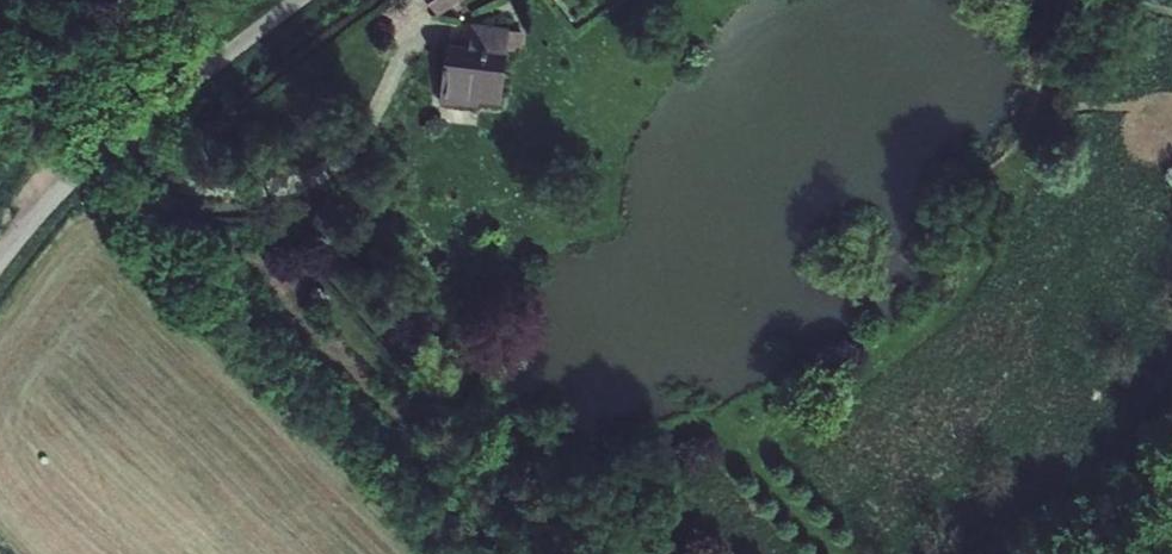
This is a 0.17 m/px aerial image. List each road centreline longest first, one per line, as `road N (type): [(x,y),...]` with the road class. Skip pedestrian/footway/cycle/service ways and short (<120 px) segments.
road 1 (residential): [(0,261),(84,165),(297,0)]

